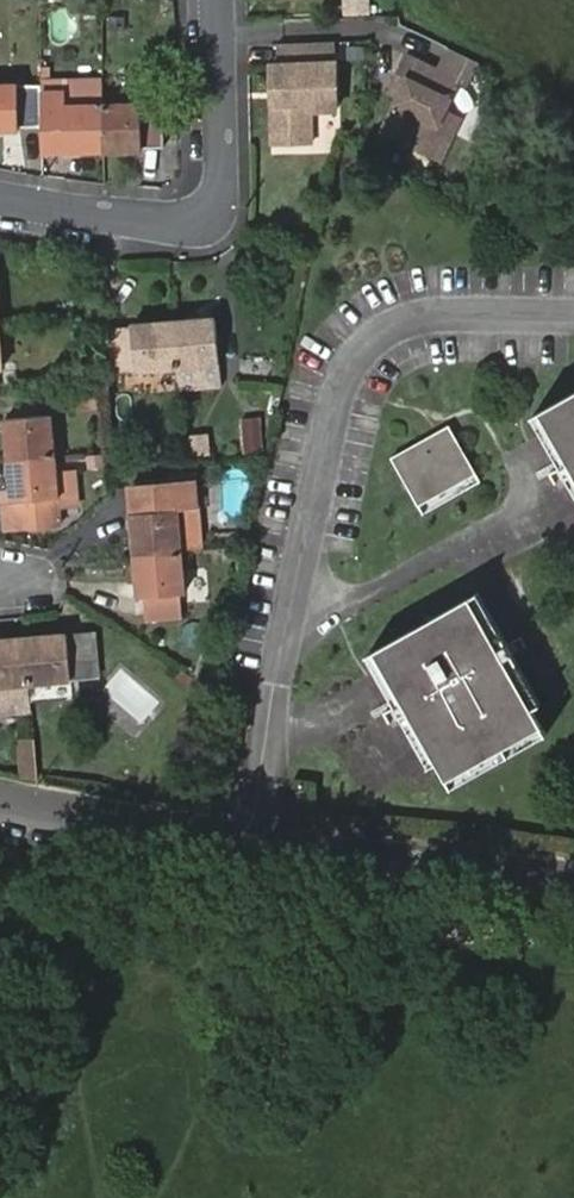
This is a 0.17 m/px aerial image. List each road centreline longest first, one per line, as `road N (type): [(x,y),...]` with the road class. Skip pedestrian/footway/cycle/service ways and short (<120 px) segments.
road 1 (residential): [(0,793),(159,830),(573,875)]
road 2 (residential): [(0,198),(176,226),(211,215),(221,194),(220,0)]

